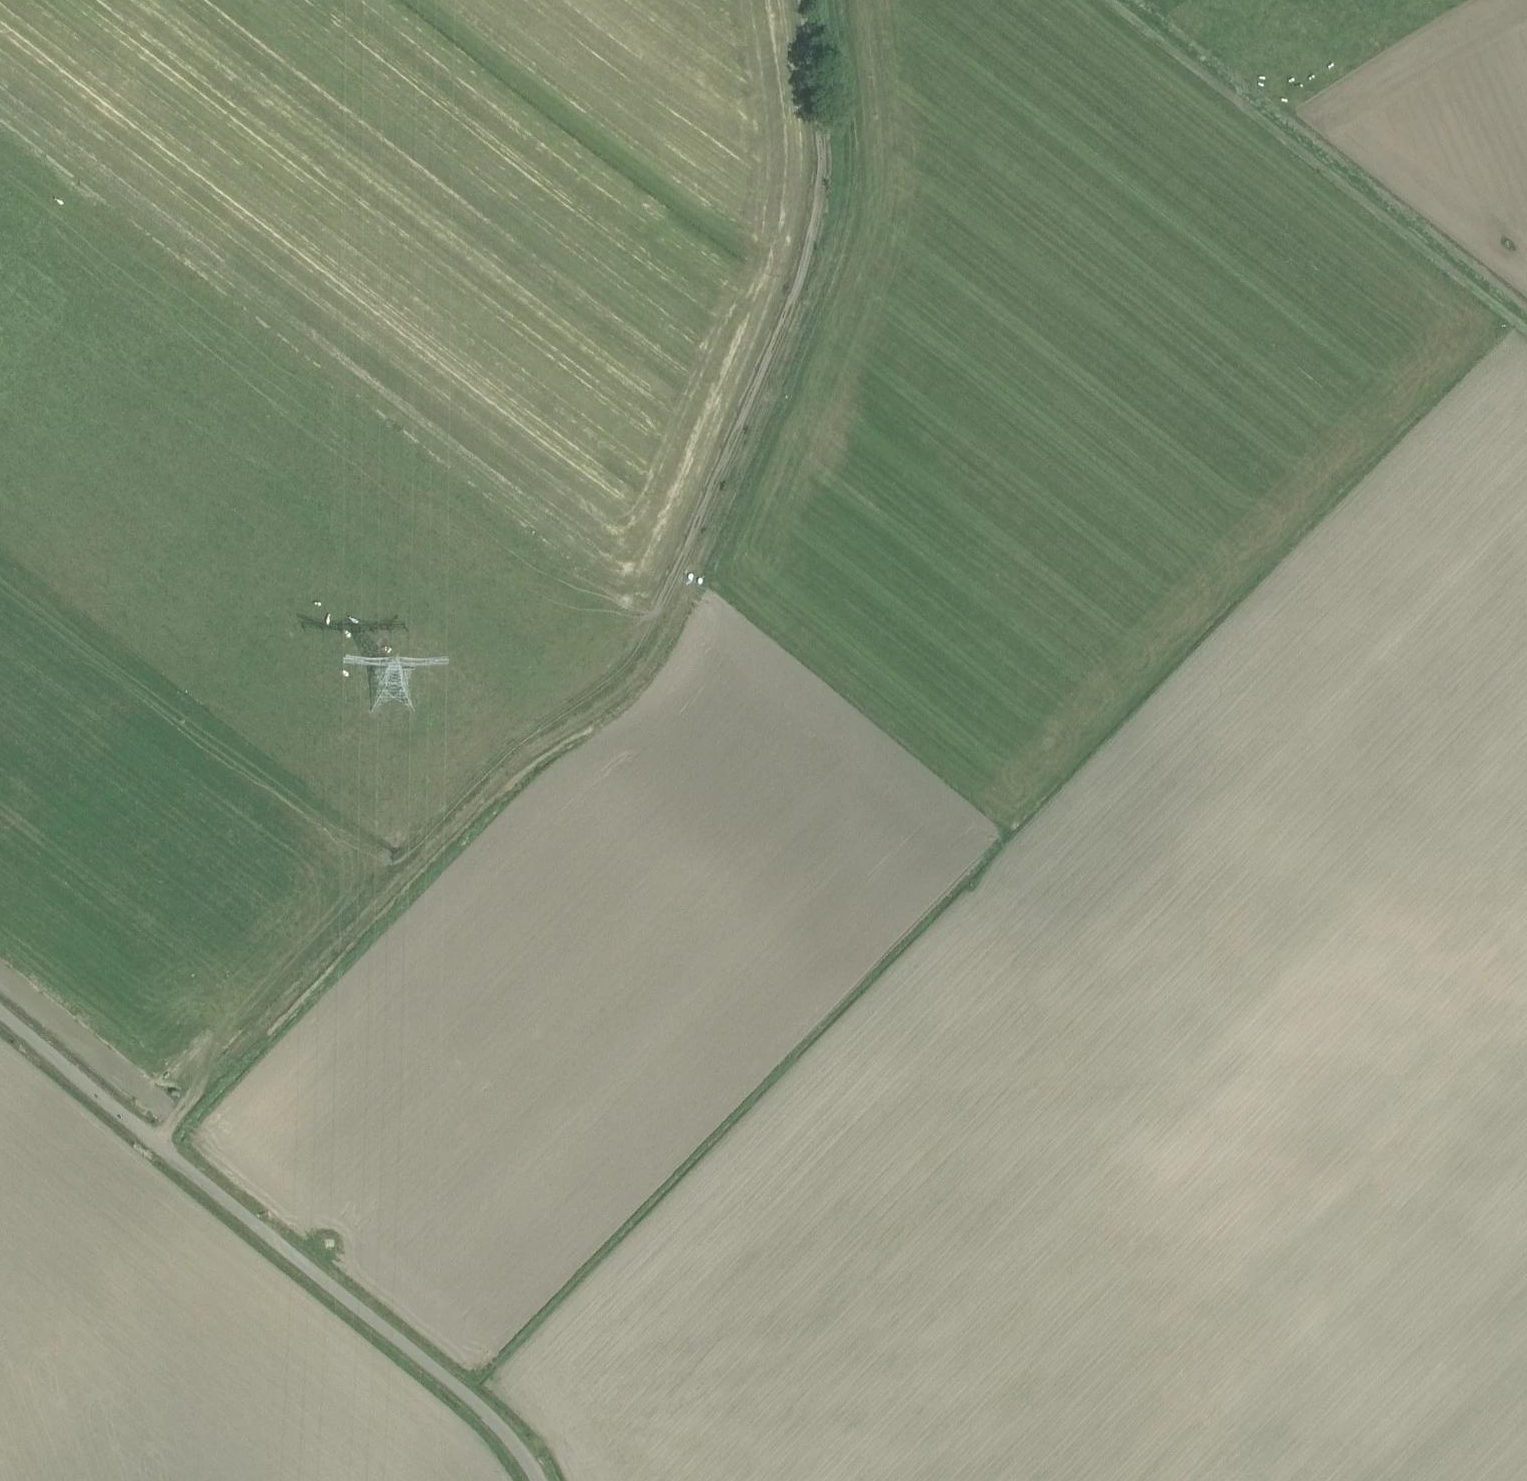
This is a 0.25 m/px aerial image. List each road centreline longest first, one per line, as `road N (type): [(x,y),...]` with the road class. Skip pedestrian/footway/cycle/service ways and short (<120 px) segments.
road 1 (track): [(152,1141),(494,778),(644,681),(695,585),(839,218),(850,107),(838,0)]
road 2 (unclassified): [(538,1480),(458,1388),(0,1012)]

